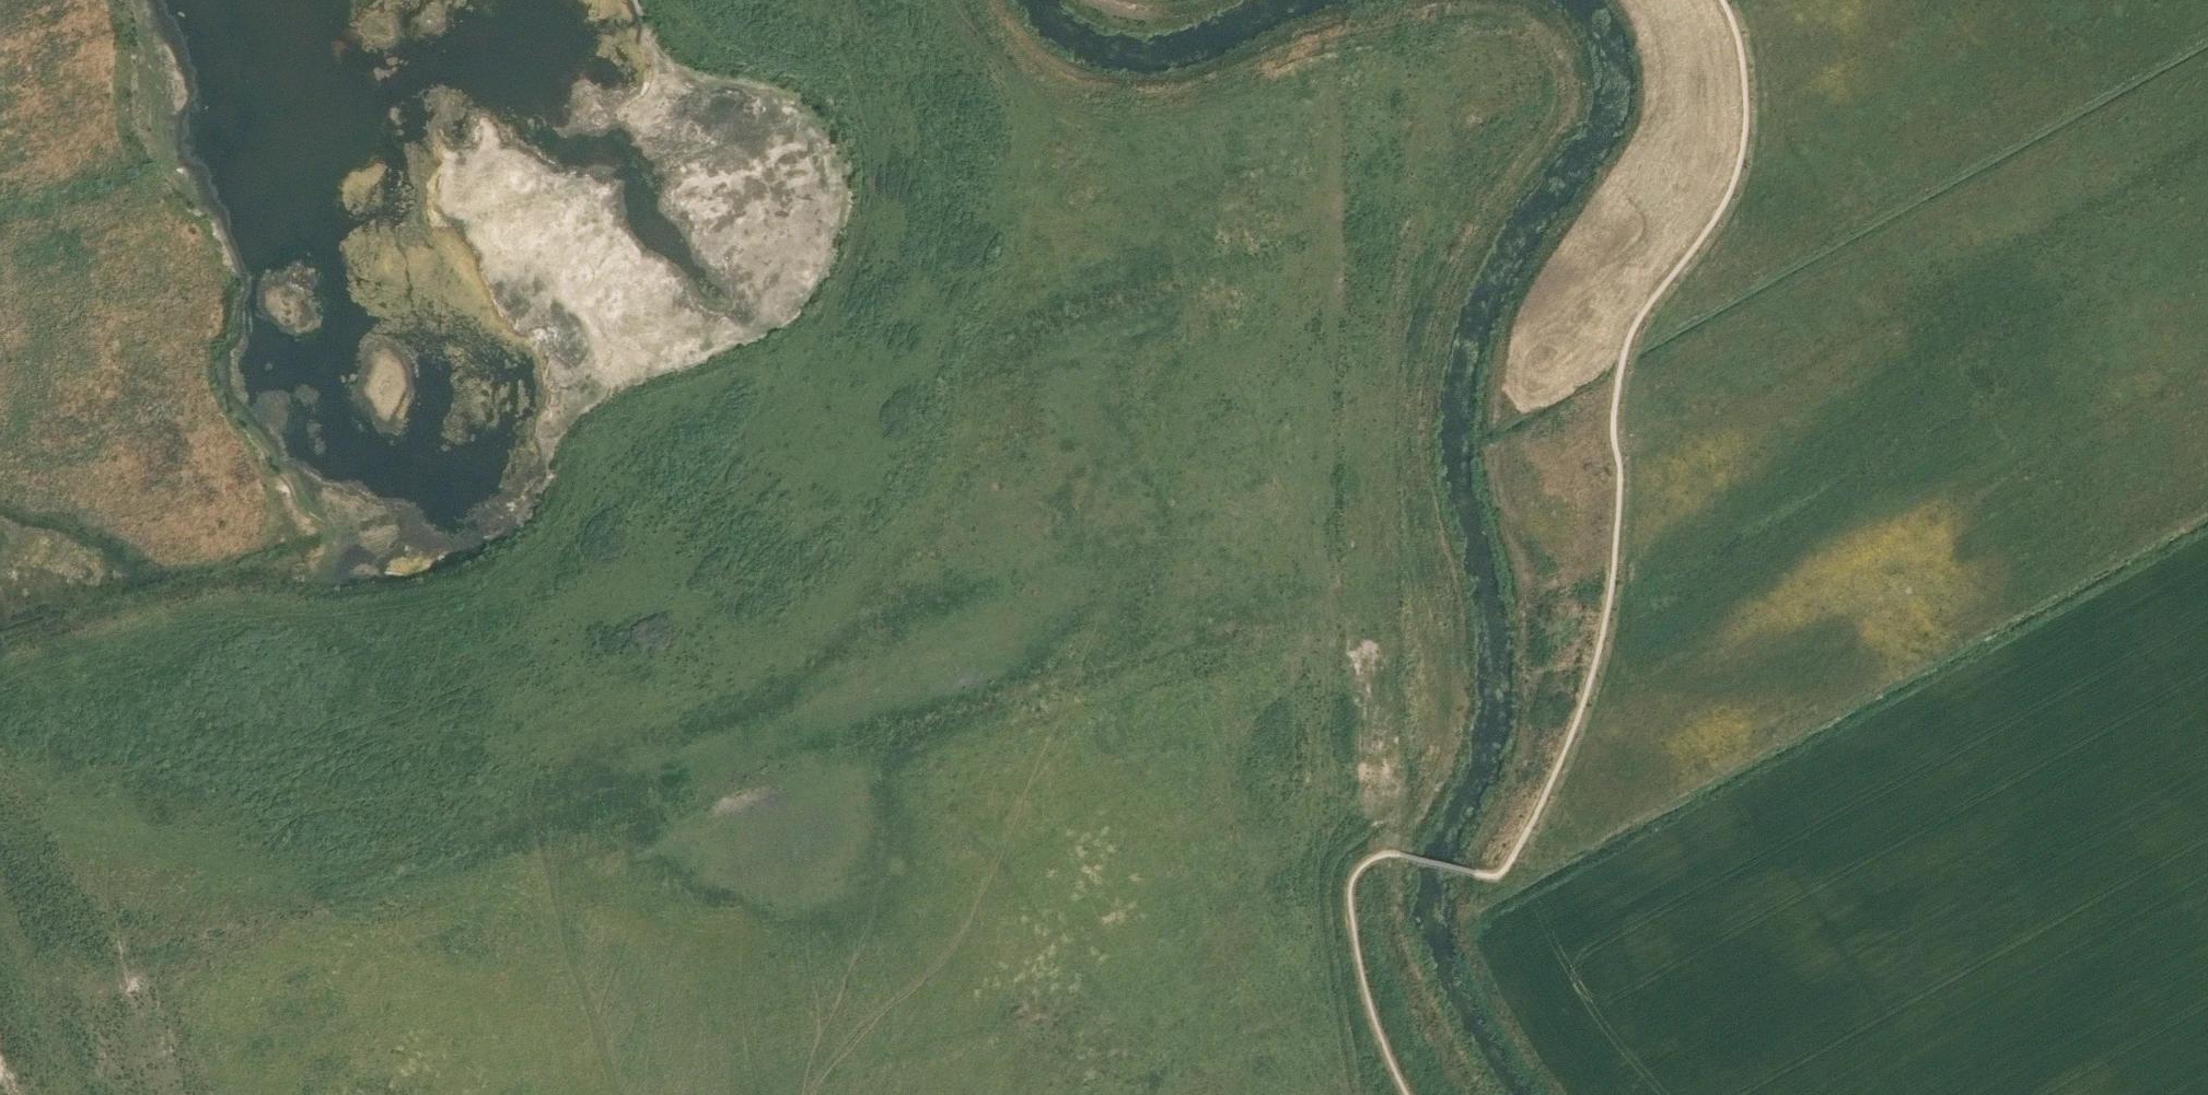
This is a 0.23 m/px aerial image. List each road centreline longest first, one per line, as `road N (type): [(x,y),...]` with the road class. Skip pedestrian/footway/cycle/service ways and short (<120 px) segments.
road 1 (track): [(994,0),(1057,69),(1121,90),(1176,88),(1311,31),(1416,7),(1515,5),(1557,21),(1575,47),(1583,103),(1468,267),(1431,392),(1429,464),(1470,646),(1467,716),(1457,759),(1391,854),(1388,883),(1396,950),(1476,1094)]

